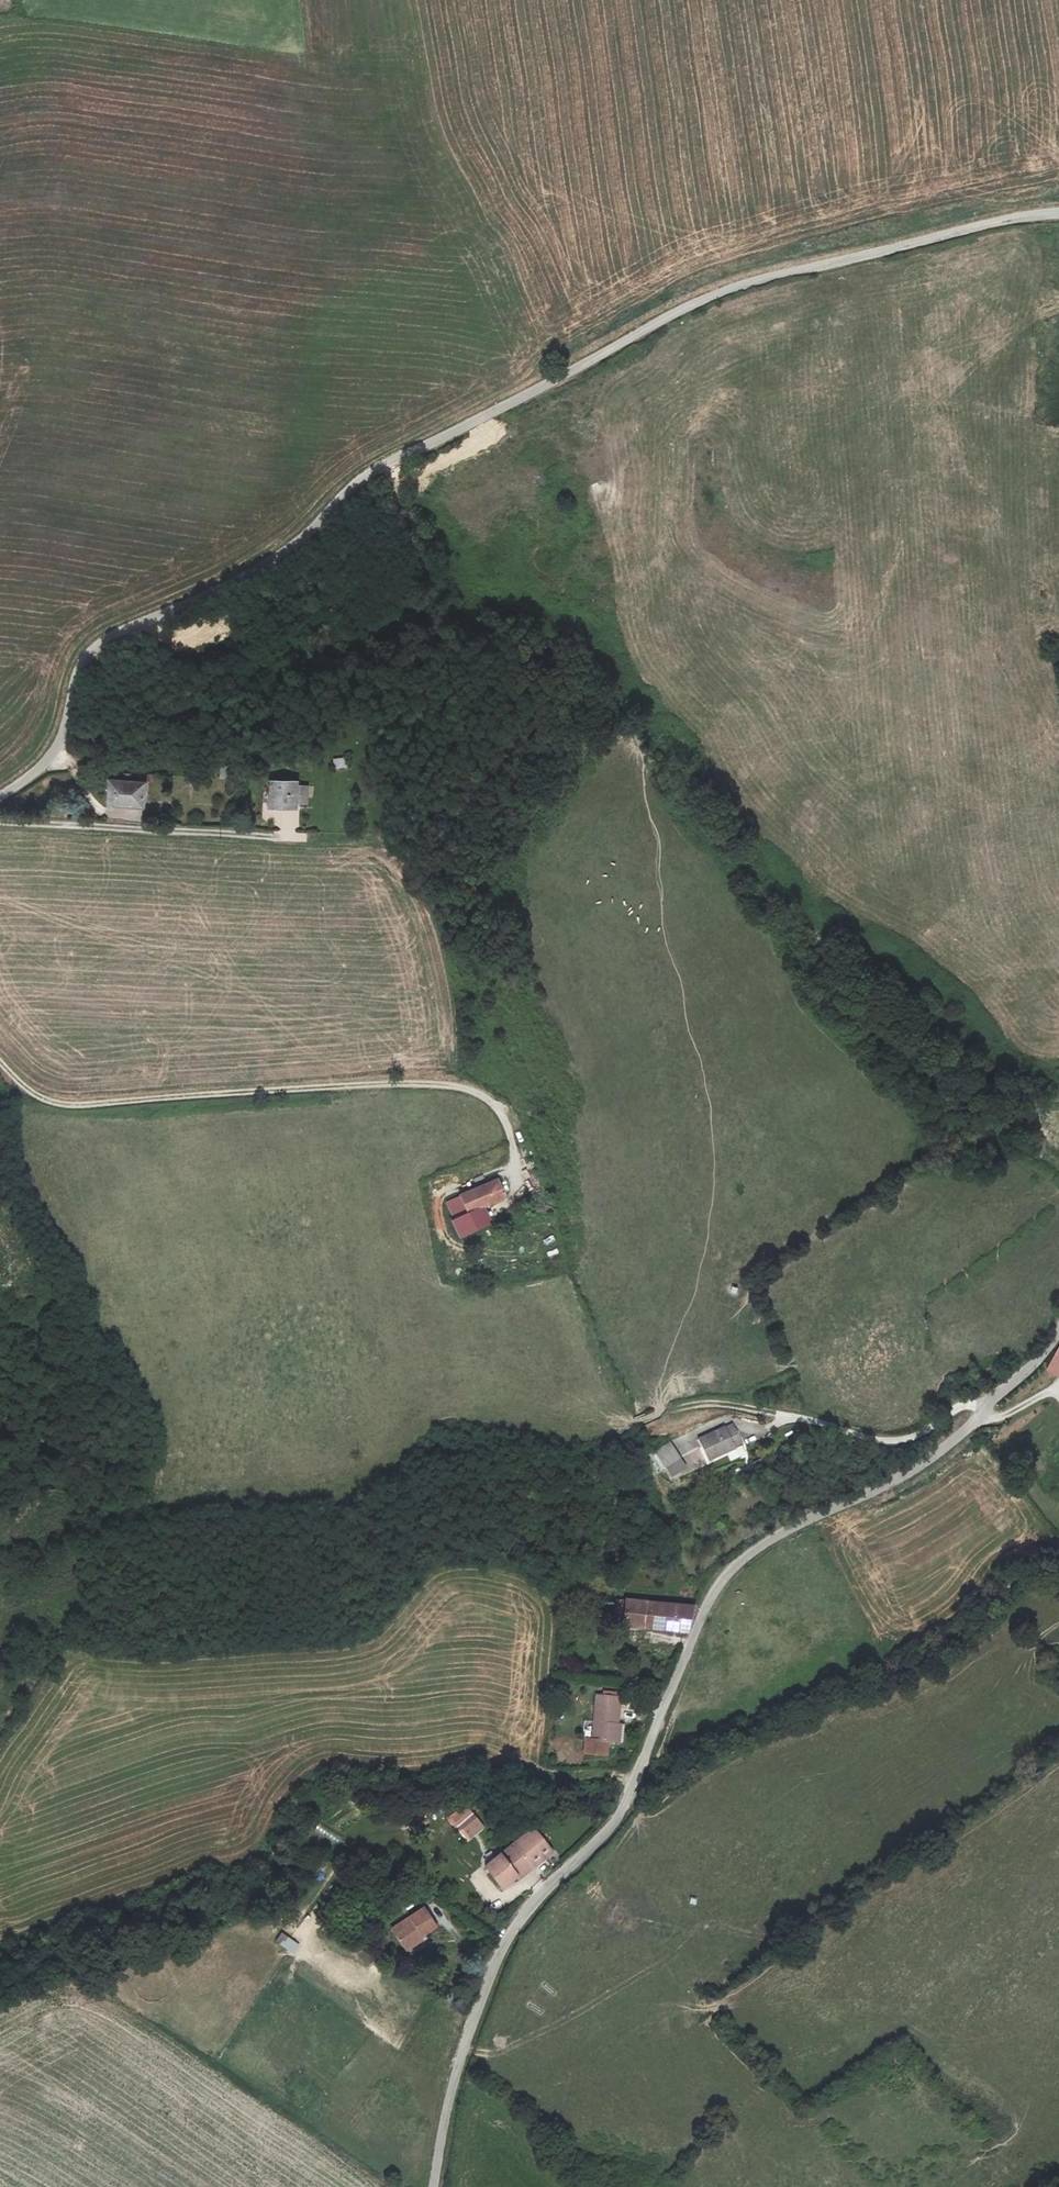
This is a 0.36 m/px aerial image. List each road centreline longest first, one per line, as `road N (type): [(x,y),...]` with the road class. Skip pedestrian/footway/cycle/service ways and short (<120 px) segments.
road 1 (unclassified): [(0,797),(60,745),(76,679),(101,642),(271,562),(379,467),(719,292),(997,221),(1058,214)]
road 2 (unclassified): [(1058,1333),(928,1462),(798,1523),(713,1592),(623,1812),(535,1902),(499,1953),(460,2062),(433,2186)]
road 3 (track): [(0,823),(286,837)]
road 4 (track): [(790,1416),(728,1404),(661,1412)]

